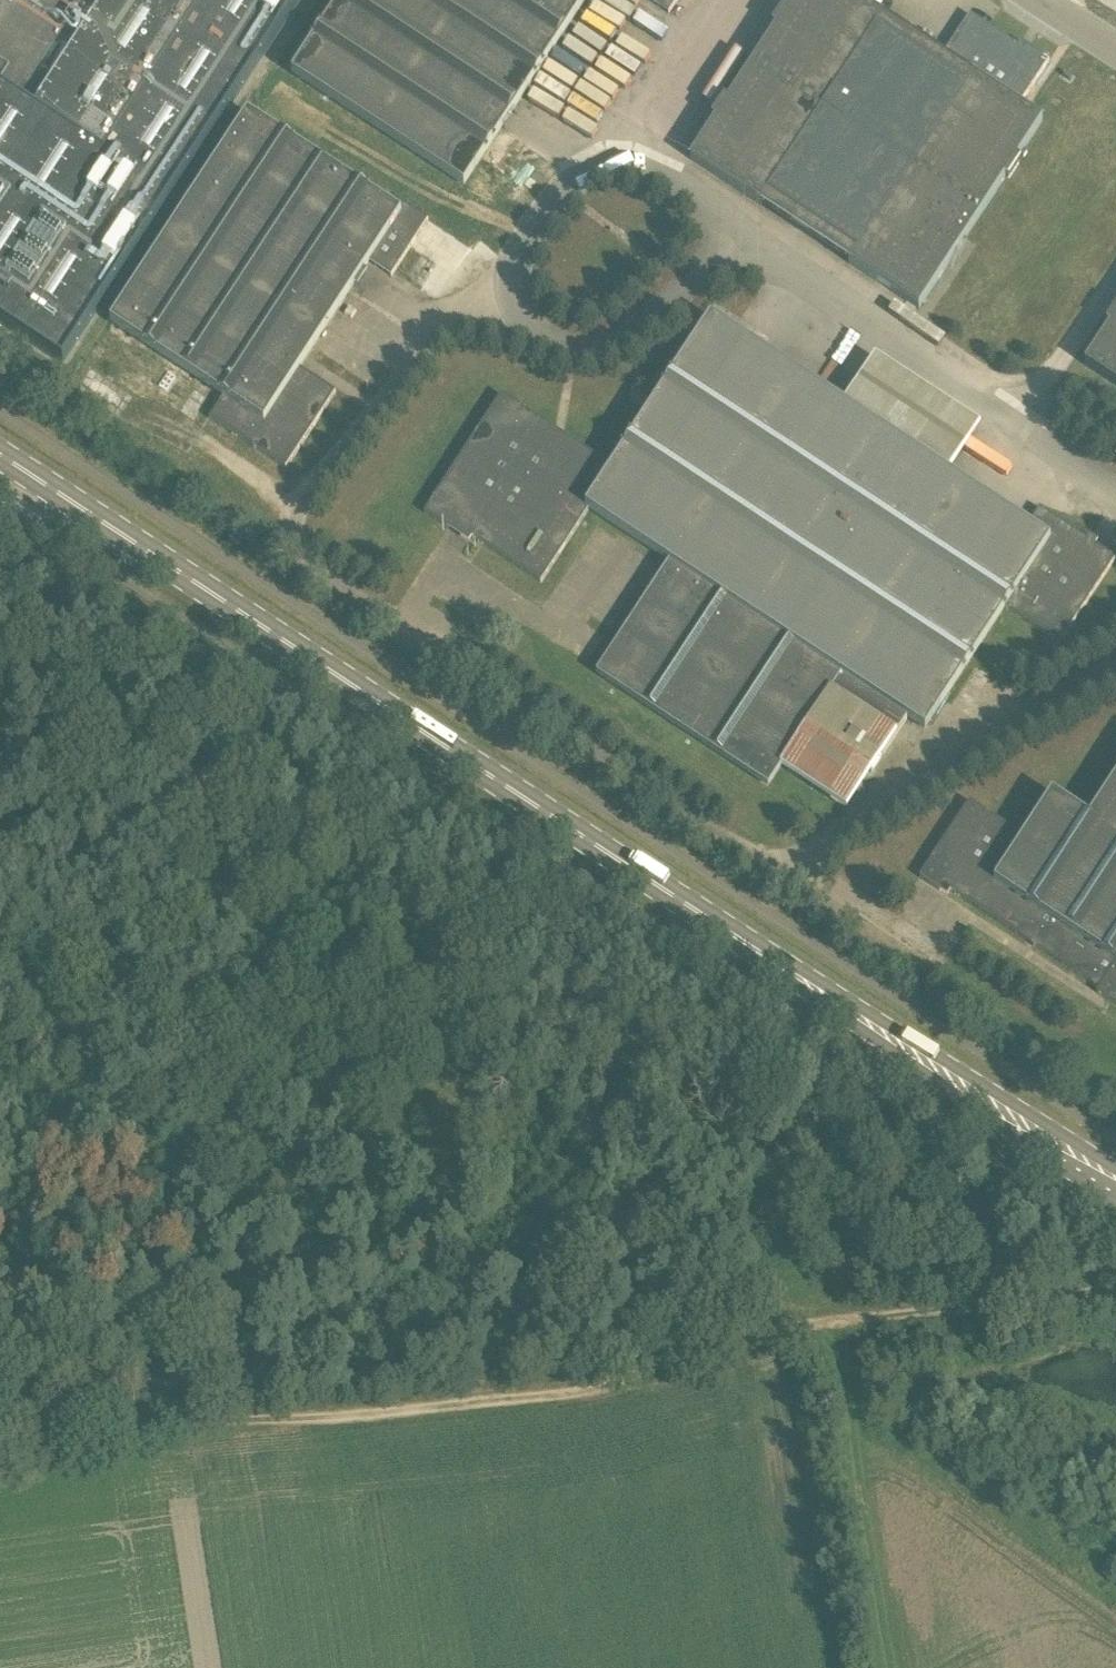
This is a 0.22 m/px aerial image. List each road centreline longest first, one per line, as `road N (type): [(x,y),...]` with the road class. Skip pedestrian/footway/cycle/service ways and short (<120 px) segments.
road 1 (secondary): [(1115,1185),(0,456)]
road 2 (unclassified): [(309,542),(795,880),(1115,678)]
road 3 (track): [(531,1396),(613,1382),(705,1341),(1115,1287)]
road 4 (track): [(0,1442),(147,1420),(290,1421),(531,1396)]
road 5 (unclassified): [(717,214),(1020,429)]
road 6 (unclassified): [(717,214),(662,313),(609,348),(550,339),(484,290)]
road 7 (unclassified): [(309,542),(484,290)]
road 8 (unclassified): [(484,290),(561,195),(586,180),(648,175),(717,214)]
road 9 (unclassified): [(1020,429),(1115,278)]
road 10 (unclassified): [(1115,505),(1020,429)]

